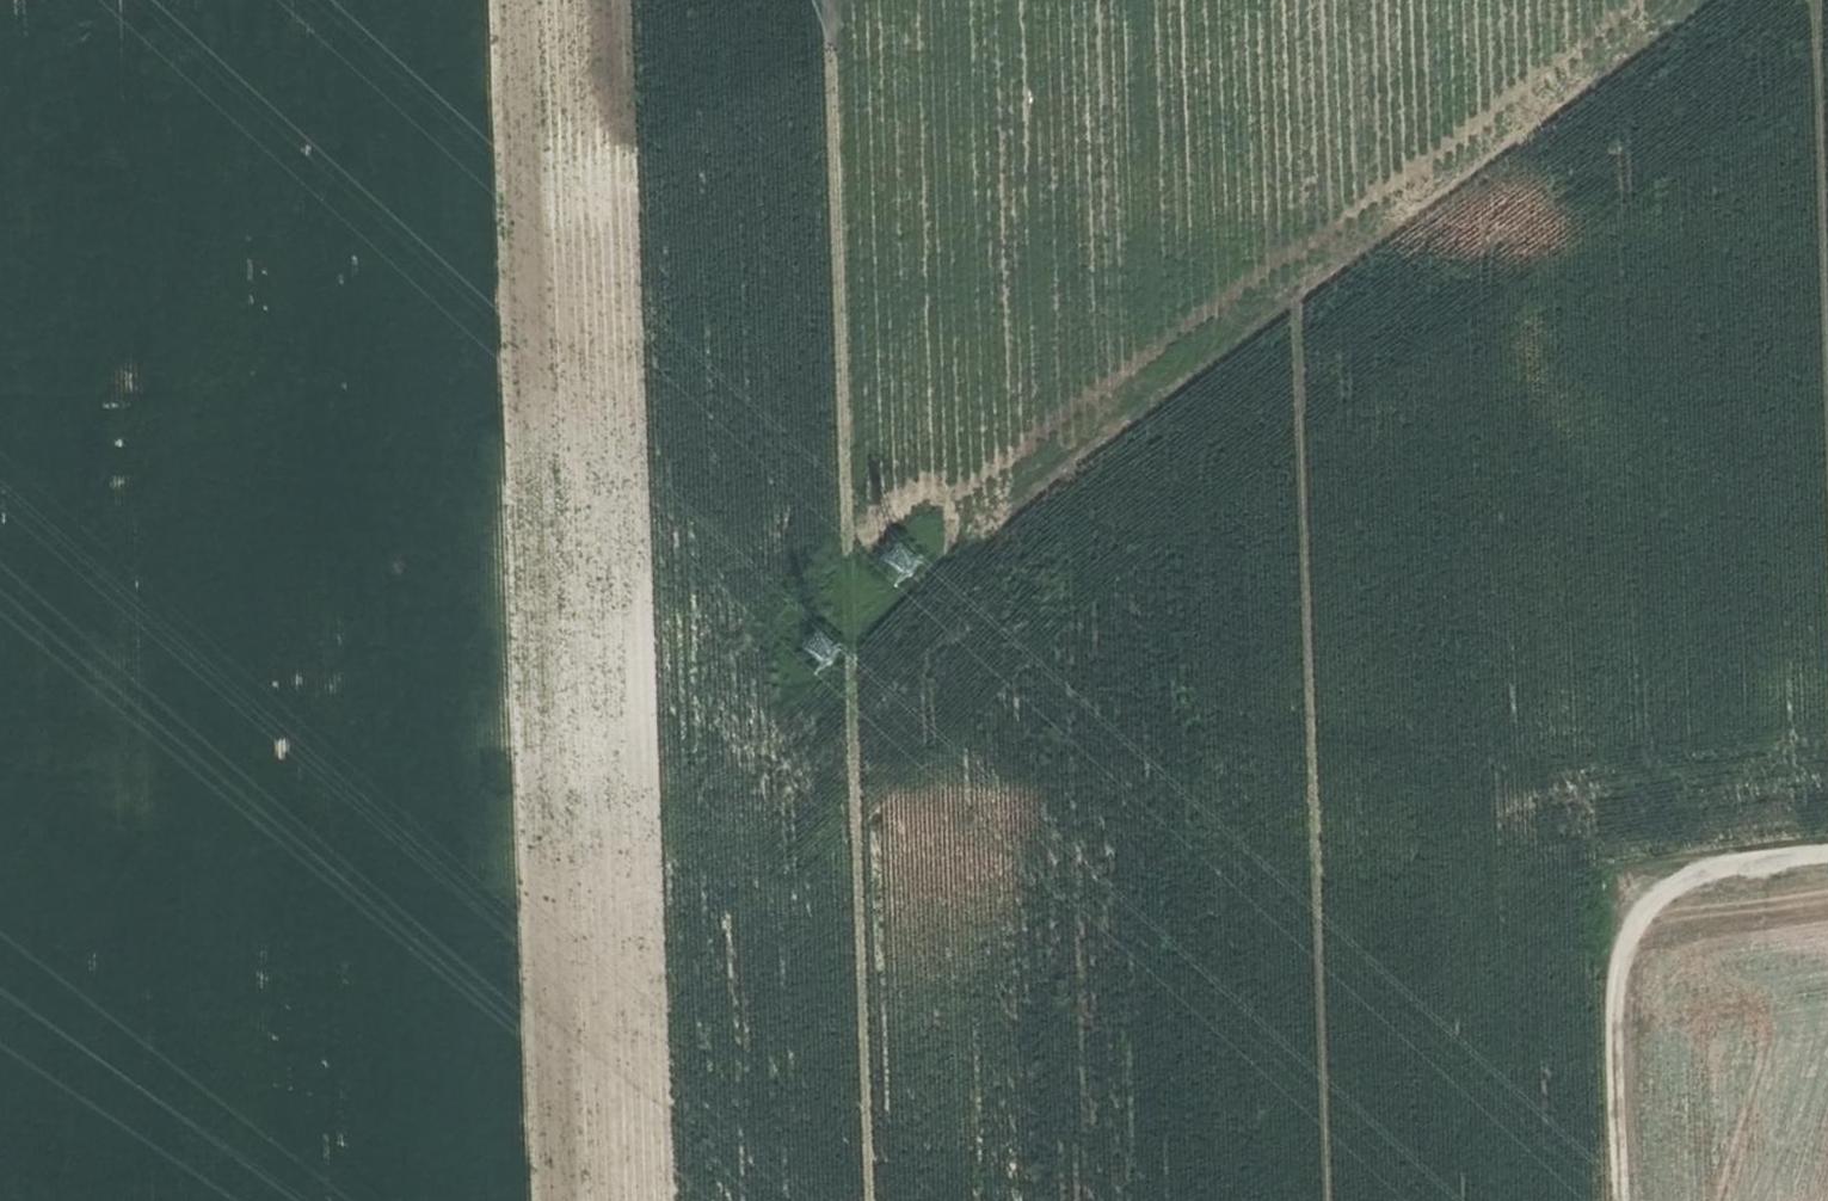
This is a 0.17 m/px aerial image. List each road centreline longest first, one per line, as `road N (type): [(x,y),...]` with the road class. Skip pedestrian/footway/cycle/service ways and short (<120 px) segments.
road 1 (track): [(327,0),(138,353),(0,680)]
road 2 (track): [(1630,1200),(1622,919),(1658,881),(1827,852)]

